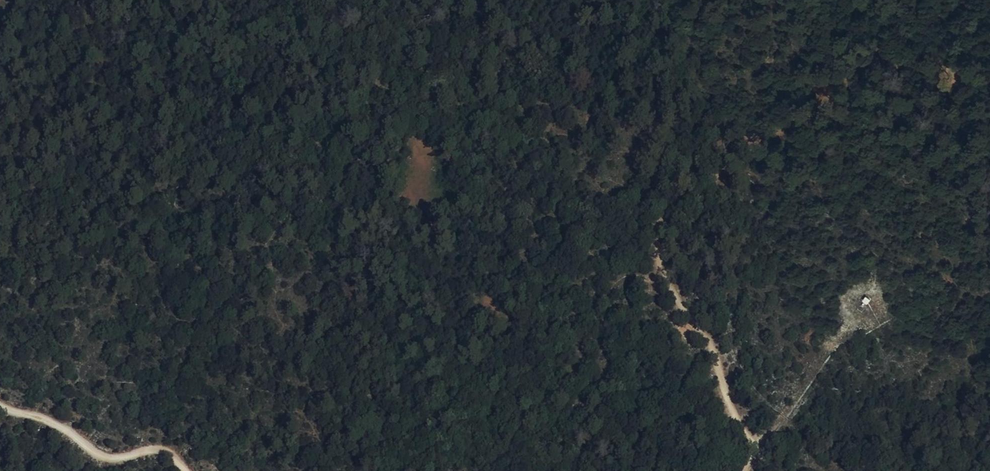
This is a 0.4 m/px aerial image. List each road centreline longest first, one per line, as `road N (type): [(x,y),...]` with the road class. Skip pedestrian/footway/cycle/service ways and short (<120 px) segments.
road 1 (track): [(989,52),(959,70),(887,68),(831,91),(808,116),(738,145),(715,178),(667,203),(653,240),(663,280),(715,353),(728,400),(762,446),(746,470)]
road 2 (track): [(0,405),(43,419),(107,460),(157,448),(187,470)]

